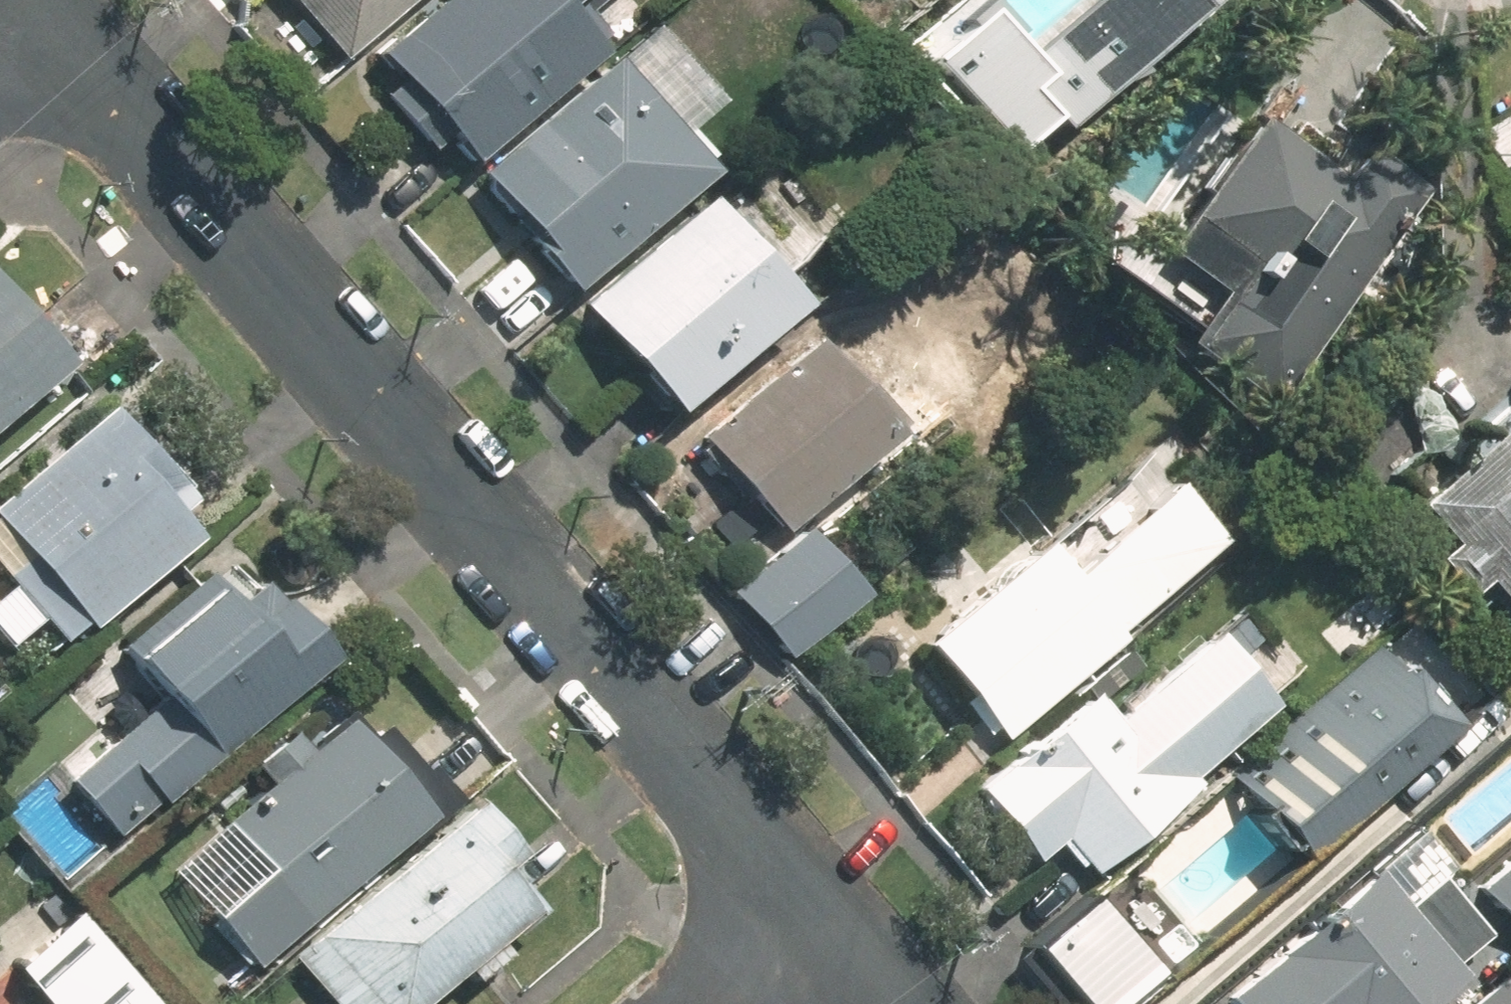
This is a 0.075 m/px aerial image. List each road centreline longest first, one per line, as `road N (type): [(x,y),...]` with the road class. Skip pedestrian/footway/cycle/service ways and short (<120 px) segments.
road 1 (tertiary): [(827,915),(43,21)]
road 2 (residential): [(827,915),(723,1003)]

